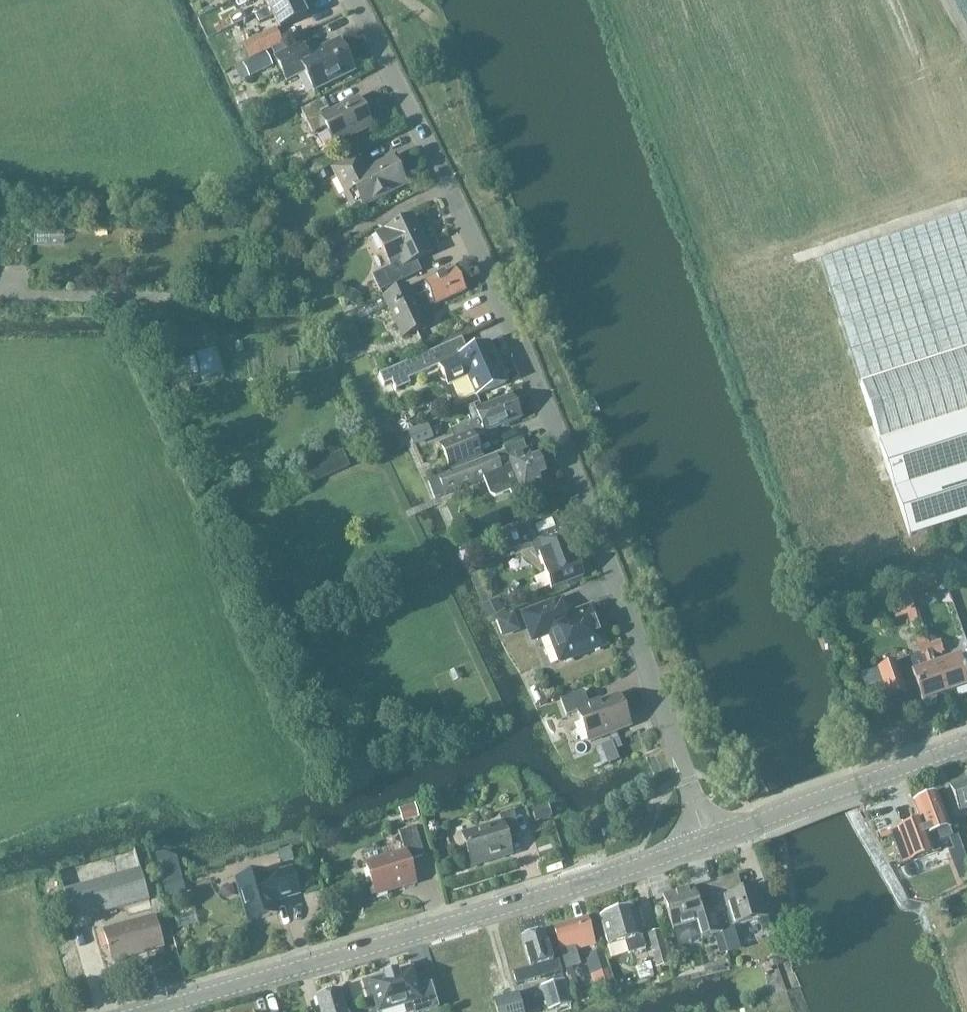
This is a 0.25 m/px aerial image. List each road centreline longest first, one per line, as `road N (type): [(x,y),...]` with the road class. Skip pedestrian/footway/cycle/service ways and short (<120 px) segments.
road 1 (unclassified): [(711,843),(513,335),(344,0)]
road 2 (tertiary): [(161,1011),(711,843)]
road 3 (tertiary): [(711,843),(966,752)]

